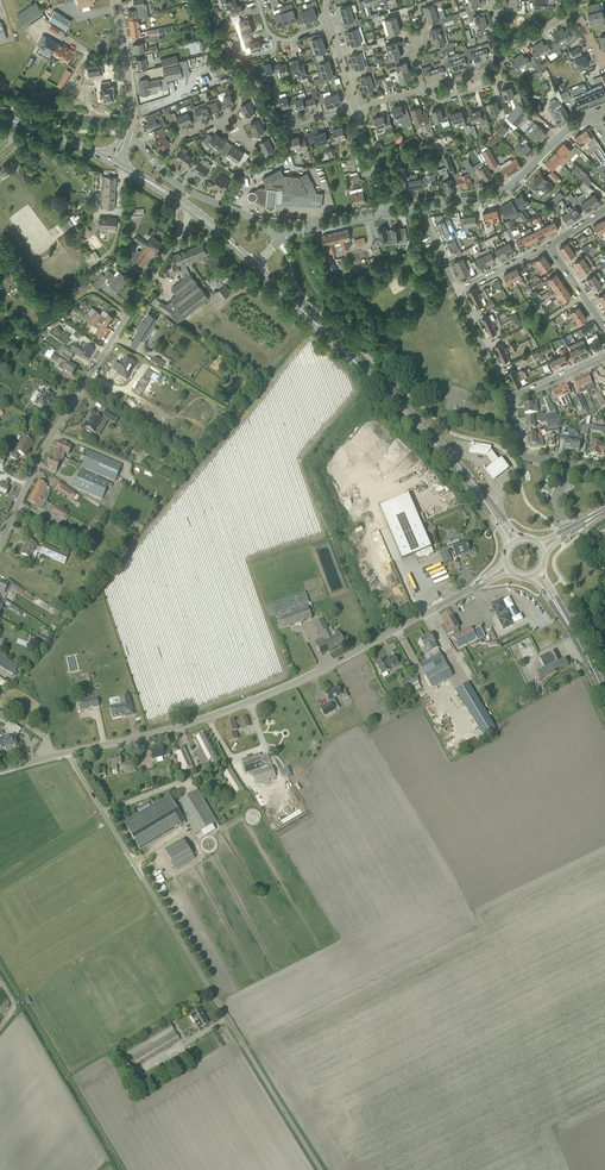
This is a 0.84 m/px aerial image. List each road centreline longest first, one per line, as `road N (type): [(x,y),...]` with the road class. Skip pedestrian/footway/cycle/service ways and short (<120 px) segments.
road 1 (unclassified): [(321,1169),(68,753)]
road 2 (unclassified): [(68,753),(264,698),(469,590)]
road 3 (unclassified): [(191,215),(48,442)]
road 4 (tertiary): [(419,210),(505,189),(591,114)]
road 5 (primary): [(371,377),(259,269)]
road 6 (residential): [(158,170),(182,136),(227,116),(257,160)]
road 7 (residential): [(604,474),(518,453),(508,401)]
road 8 (residential): [(278,242),(158,170)]
road 9 (secondary): [(125,136),(131,108),(113,0)]
road 10 (residential): [(508,401),(457,291)]

